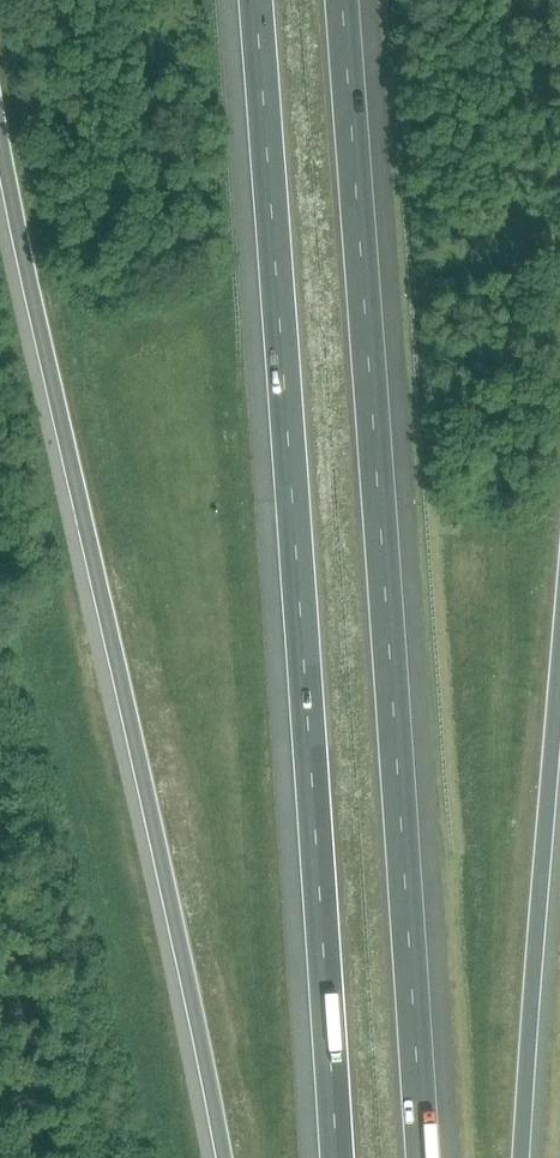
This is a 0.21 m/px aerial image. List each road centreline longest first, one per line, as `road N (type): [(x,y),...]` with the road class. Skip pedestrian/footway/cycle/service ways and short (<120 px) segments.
road 1 (motorway): [(422,1157),(340,0)]
road 2 (motorway): [(254,0),(335,1157)]
road 3 (motorway): [(0,140),(223,1157)]
road 4 (motorway): [(521,1157),(559,635)]

